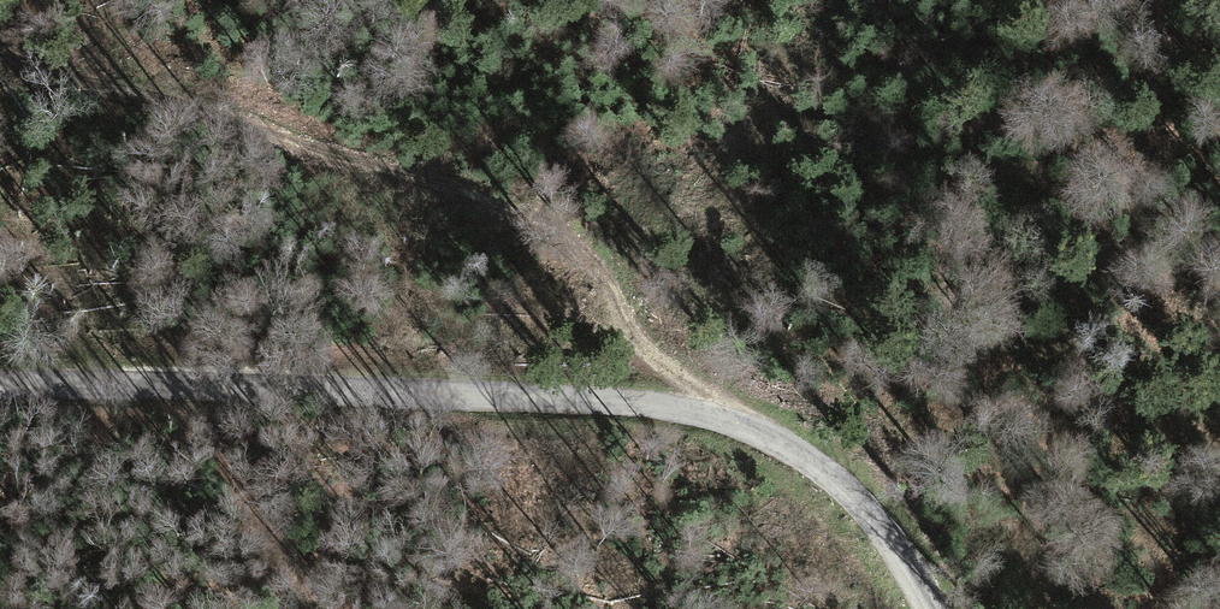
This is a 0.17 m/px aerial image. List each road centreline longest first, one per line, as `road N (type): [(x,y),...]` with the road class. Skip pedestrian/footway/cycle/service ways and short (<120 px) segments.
road 1 (tertiary): [(931,608),(858,502),(794,452),(719,419),(595,401),(0,387)]
road 2 (track): [(0,53),(437,178),(564,233),(592,254),(641,342),(693,384),(719,419)]

